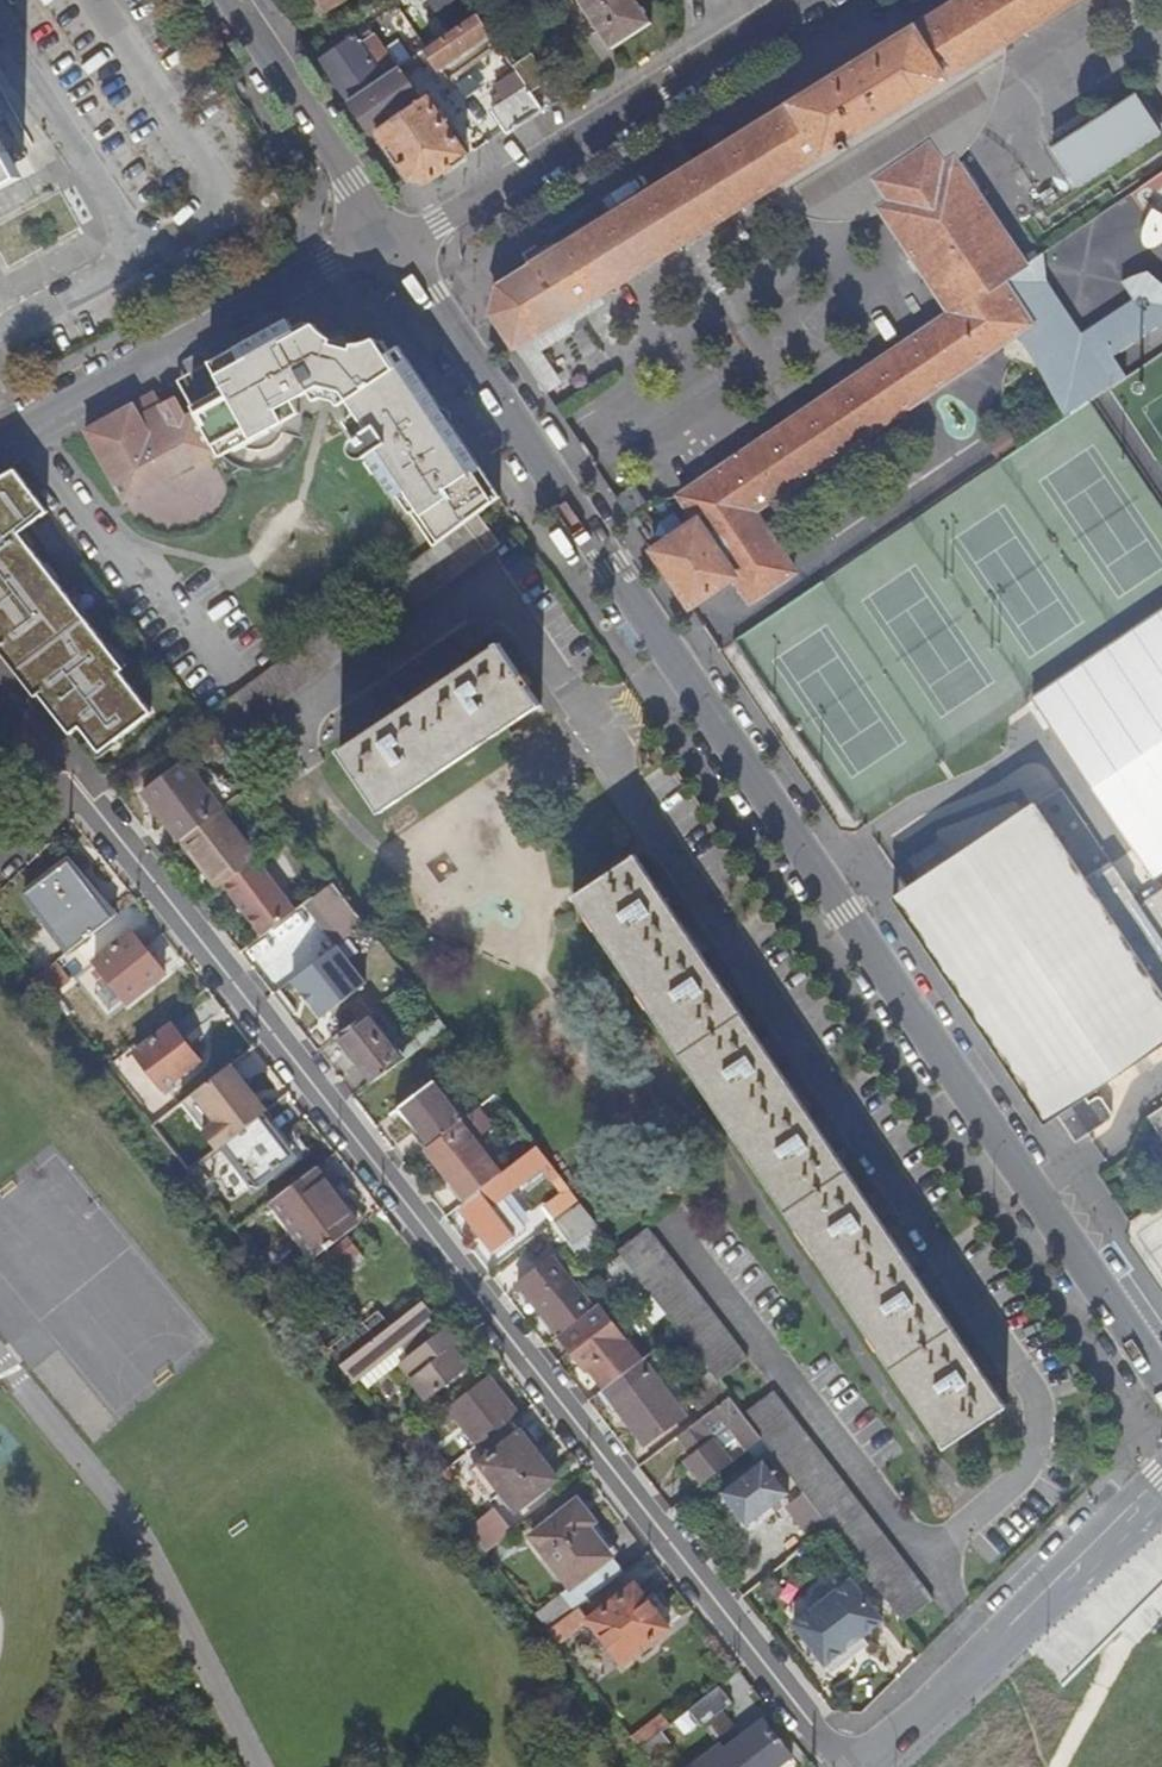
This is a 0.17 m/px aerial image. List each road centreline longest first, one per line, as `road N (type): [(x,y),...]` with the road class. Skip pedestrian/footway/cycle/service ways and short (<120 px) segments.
road 1 (tertiary): [(396,250),(837,917),(1161,1381)]
road 2 (residential): [(99,841),(854,1766)]
road 3 (residential): [(396,250),(786,0)]
road 4 (residential): [(0,438),(383,232)]
road 5 (residential): [(869,1766),(1161,1490)]
road 6 (tertiary): [(229,0),(383,232)]

